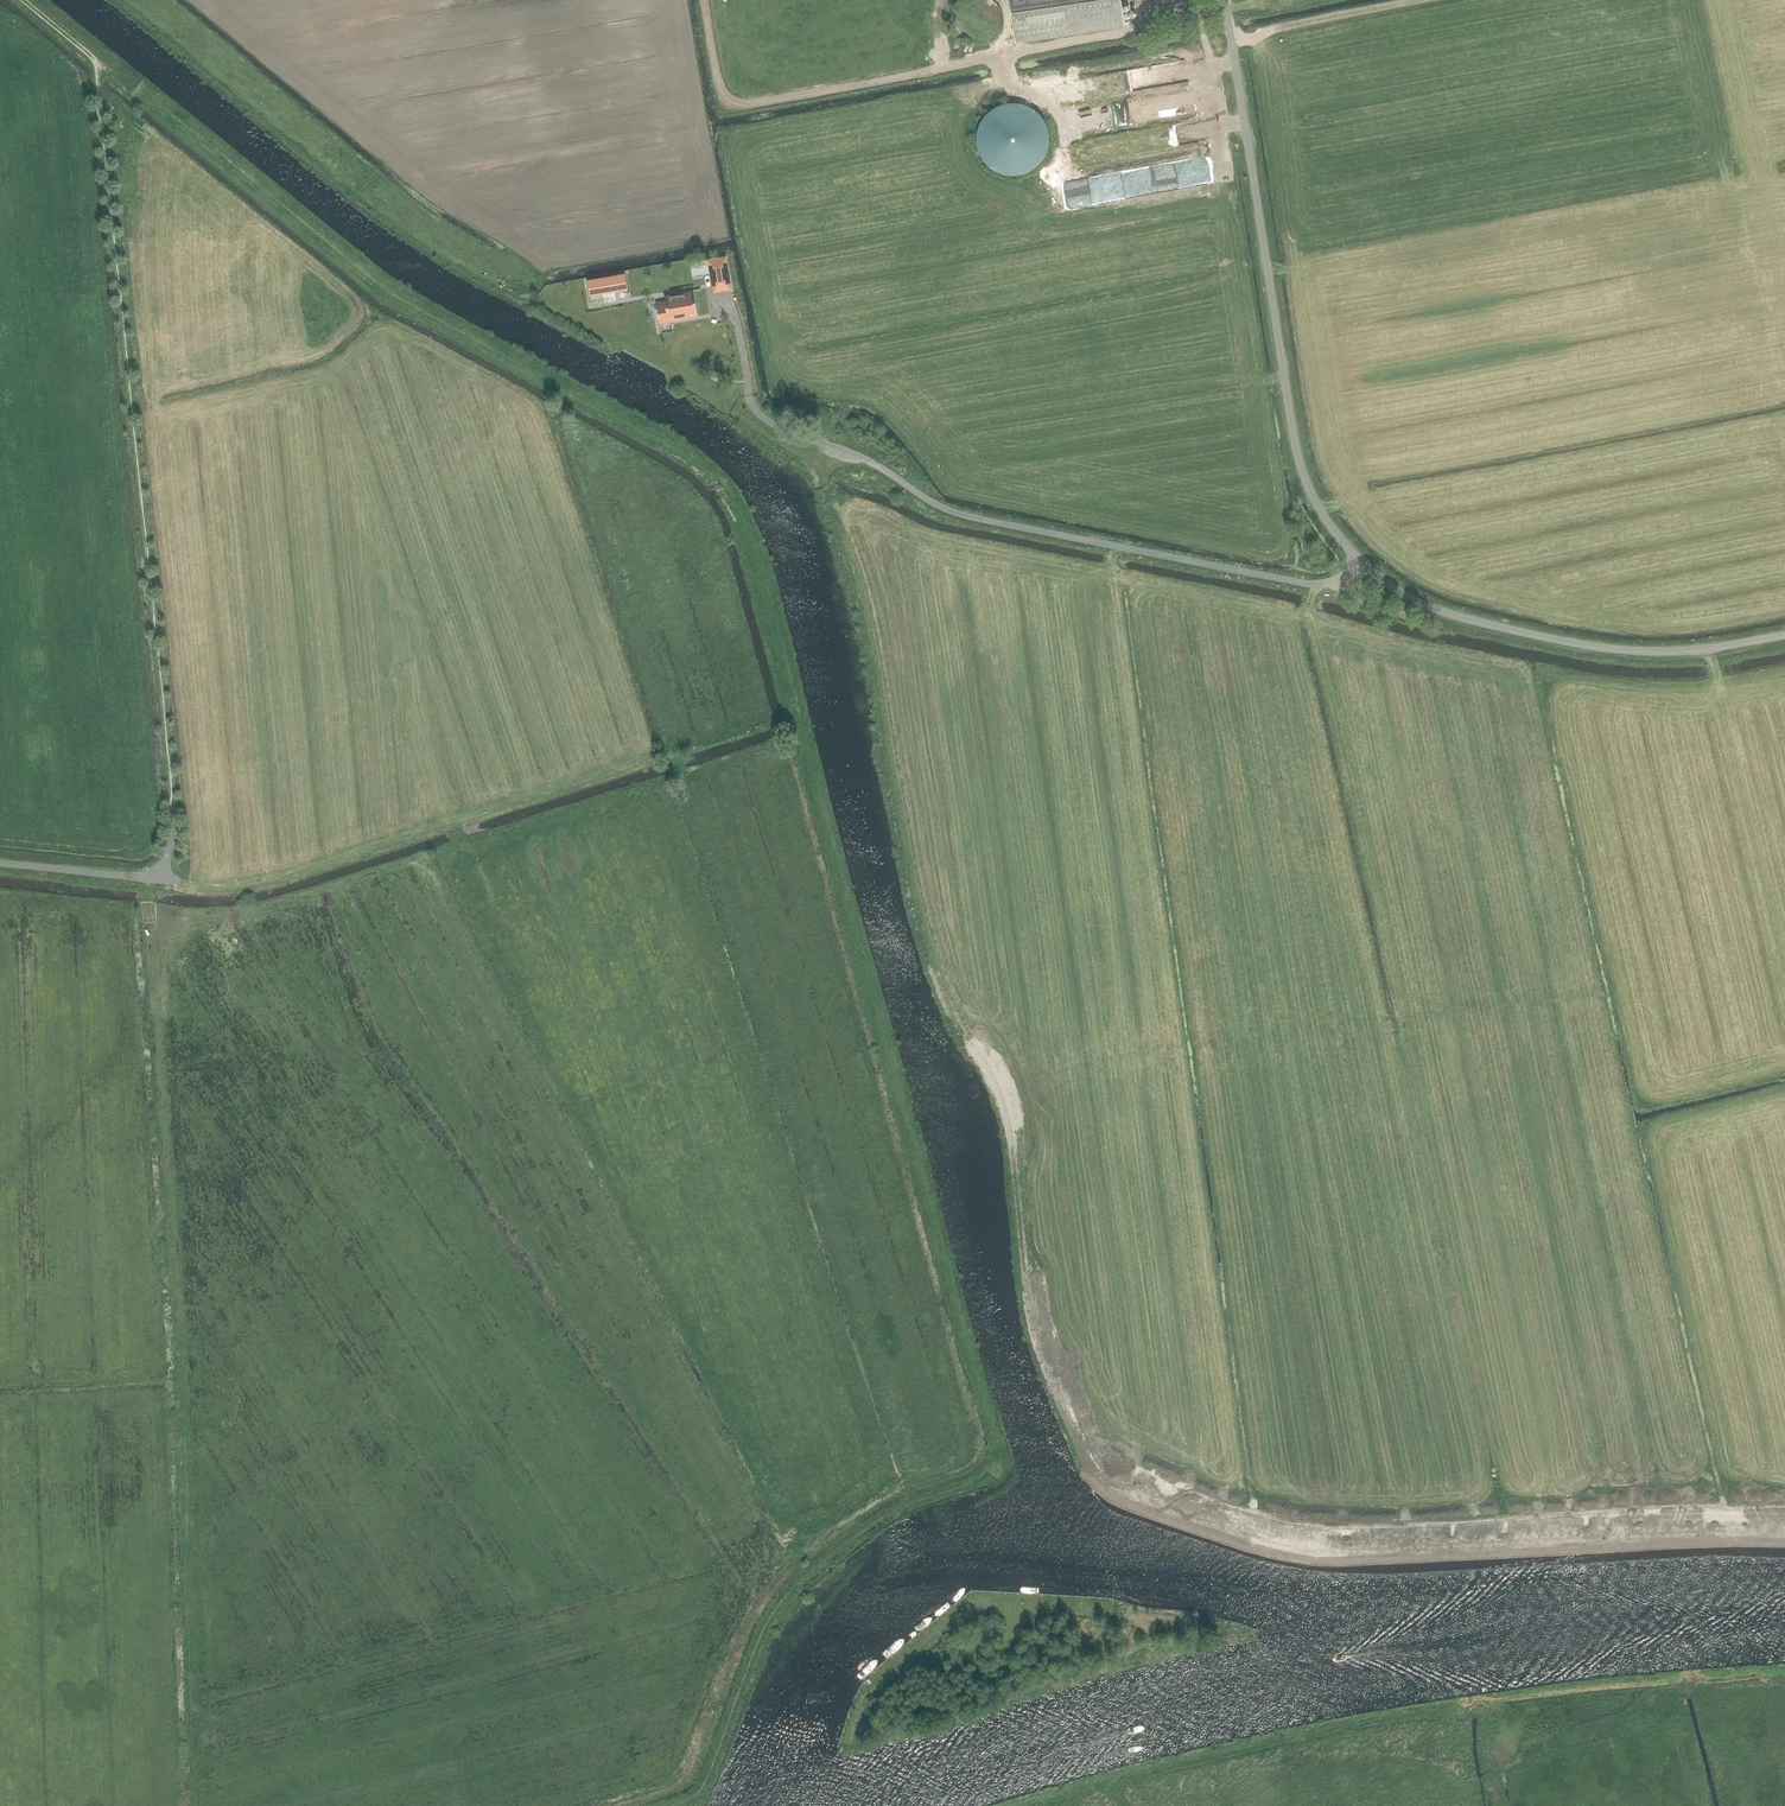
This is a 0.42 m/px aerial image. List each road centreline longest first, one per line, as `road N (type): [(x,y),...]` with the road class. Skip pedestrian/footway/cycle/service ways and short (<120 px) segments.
road 1 (unclassified): [(1564,641),(1471,621),(1401,593),(1344,543),(1312,496),(1294,439),(1226,0)]
road 2 (track): [(984,58),(761,104),(730,102),(706,0)]
road 3 (unclassified): [(1564,641),(1677,651),(1784,636)]
road 4 (unclassified): [(169,855),(145,876),(0,862)]

